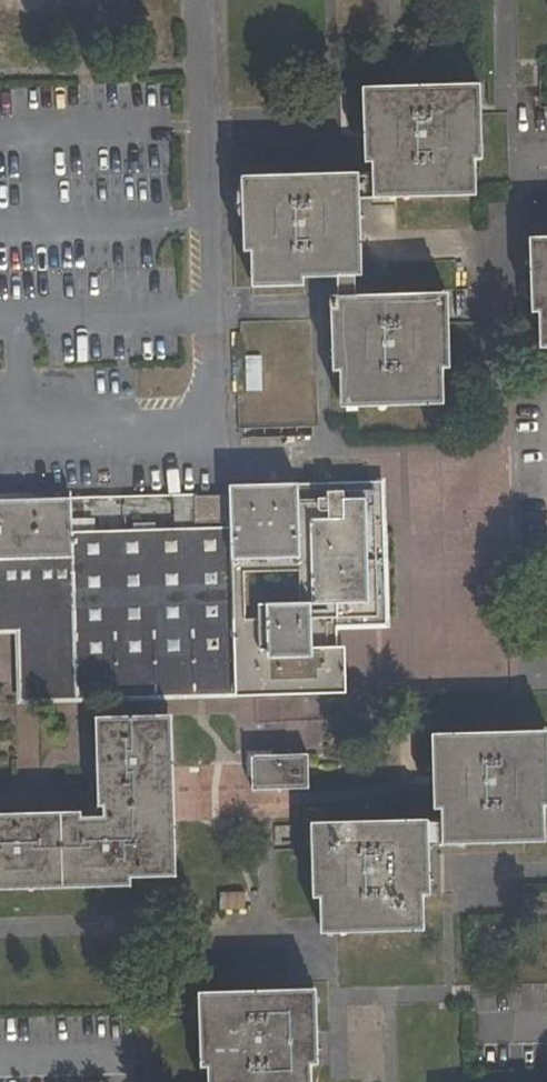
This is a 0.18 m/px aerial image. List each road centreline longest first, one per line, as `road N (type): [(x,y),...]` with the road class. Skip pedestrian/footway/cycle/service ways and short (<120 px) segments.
road 1 (residential): [(203,0),(212,399),(200,441),(0,443)]

